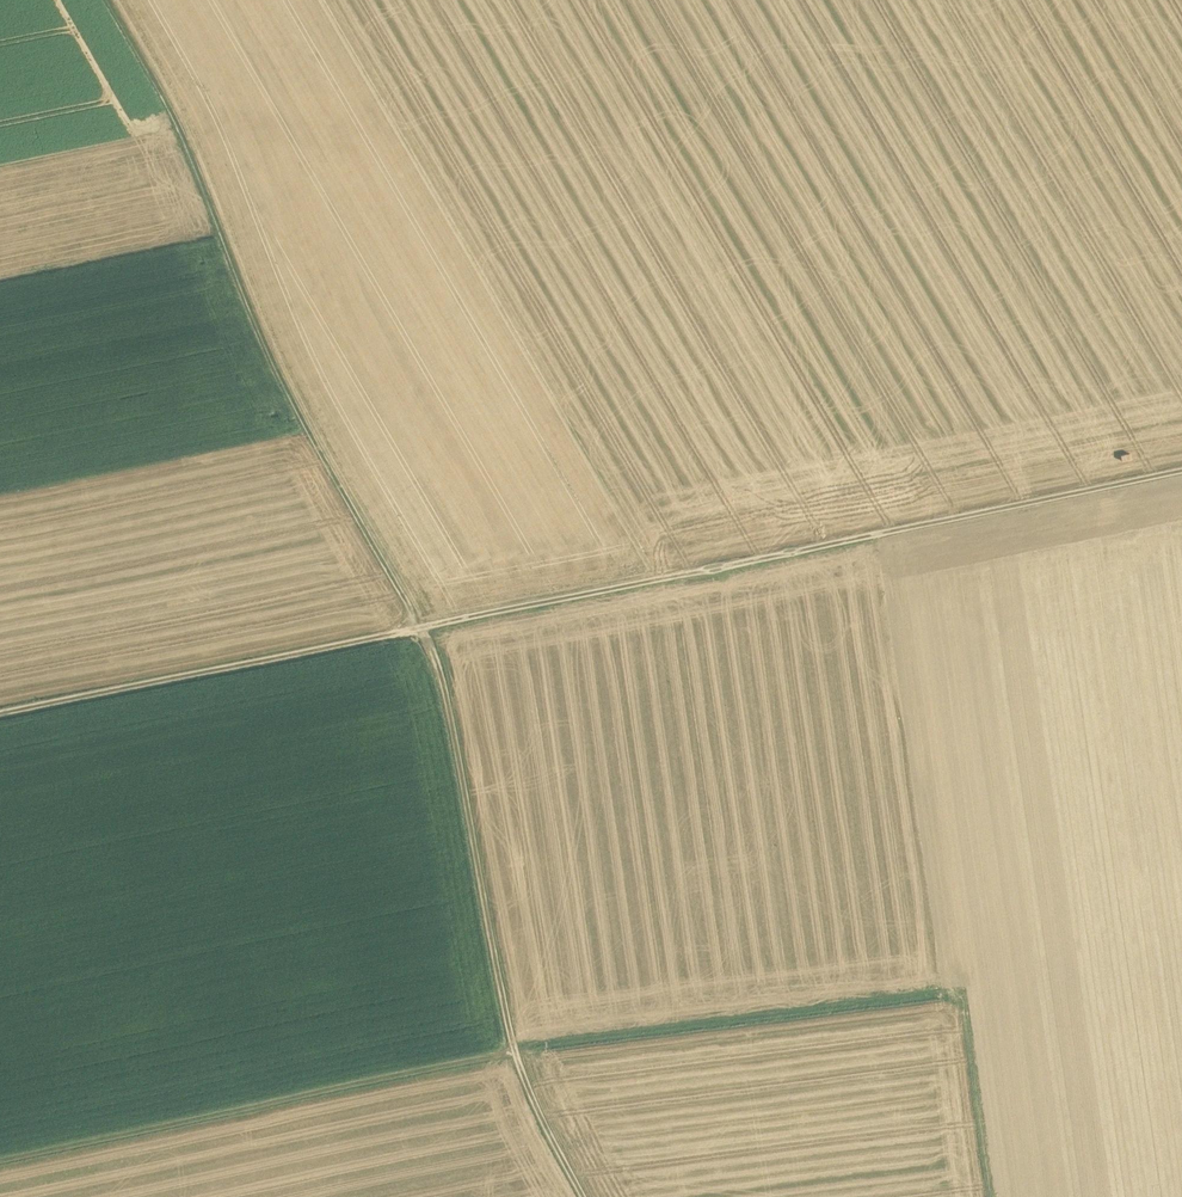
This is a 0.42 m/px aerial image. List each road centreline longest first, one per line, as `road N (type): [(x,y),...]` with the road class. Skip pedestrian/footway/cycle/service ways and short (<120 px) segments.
road 1 (track): [(990,1196),(958,997),(512,1054),(431,649),(309,439),(185,141),(102,0)]
road 2 (track): [(0,711),(1181,481)]
road 3 (track): [(185,141),(775,108),(1013,518)]
road 4 (track): [(586,1196),(512,1054),(0,1161)]
road 5 (track): [(958,997),(1181,967)]

